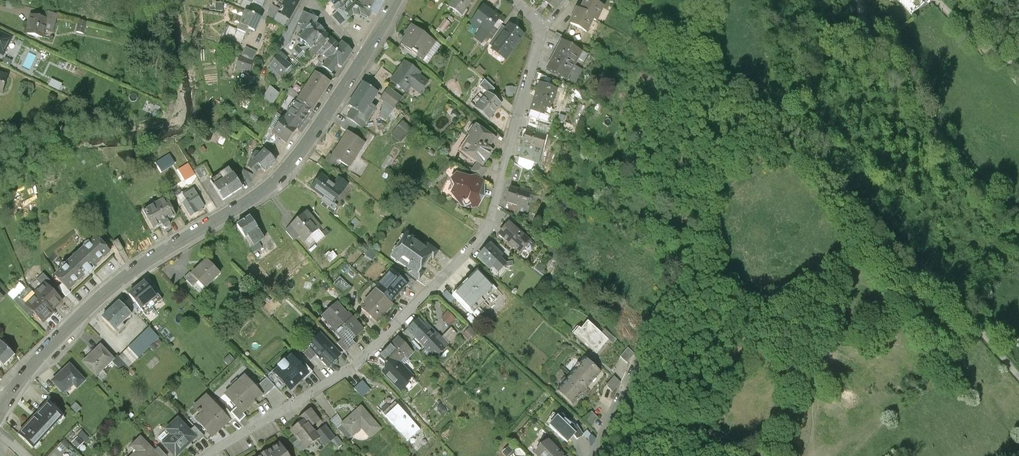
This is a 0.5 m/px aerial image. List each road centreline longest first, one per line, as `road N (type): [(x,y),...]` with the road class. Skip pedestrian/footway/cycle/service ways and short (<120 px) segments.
road 1 (track): [(1018,375),(791,132),(770,123),(692,241),(634,358)]
road 2 (residential): [(208,455),(356,366),(485,232),(540,39),(537,22),(513,0)]
road 3 (secondary): [(364,55),(291,165),(105,293),(5,400)]

